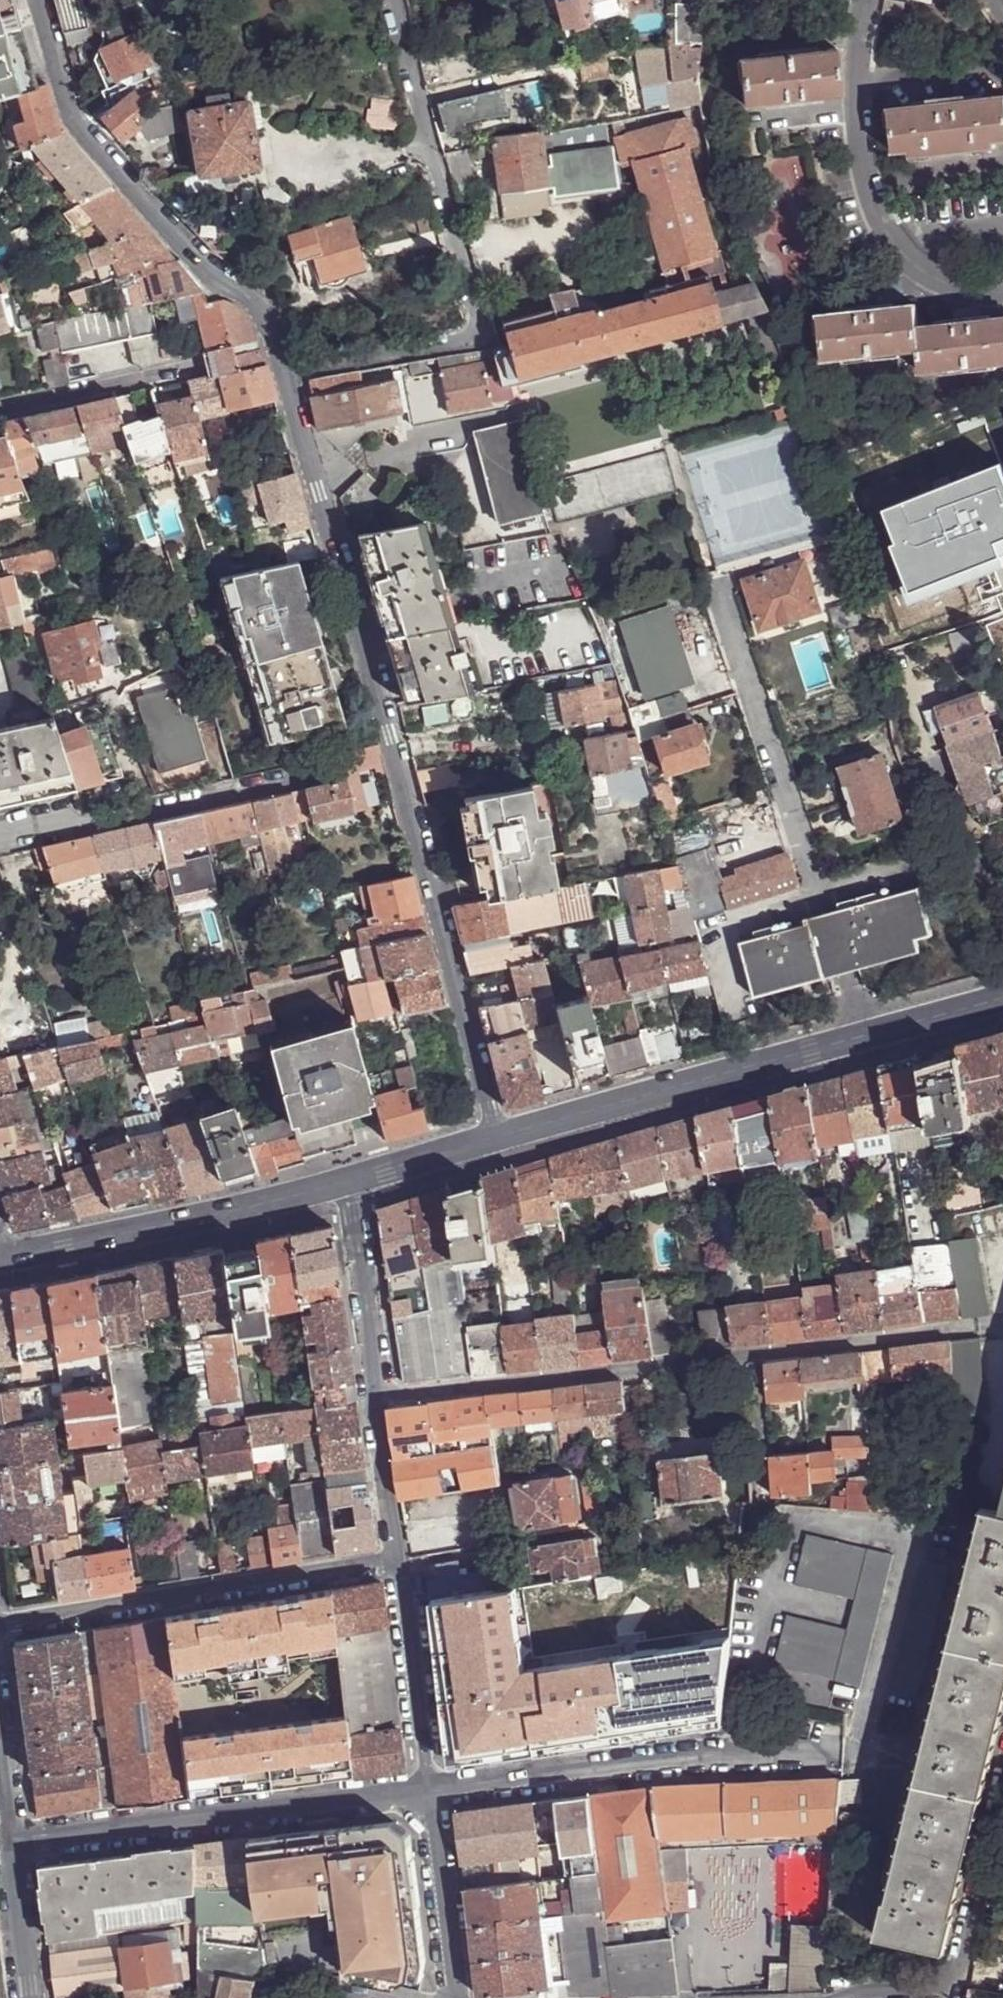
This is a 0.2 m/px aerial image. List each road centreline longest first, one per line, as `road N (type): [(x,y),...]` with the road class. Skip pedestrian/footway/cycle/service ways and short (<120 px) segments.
road 1 (residential): [(503,1138),(288,370)]
road 2 (residential): [(288,370),(464,341),(480,317),(392,0)]
road 3 (secondary): [(1002,995),(503,1138)]
road 4 (residential): [(288,370),(257,315),(70,120),(36,0)]
road 5 (residential): [(429,1791),(12,1848)]
road 6 (residential): [(830,1750),(728,1750),(429,1791)]
road 7 (unclassified): [(0,1629),(393,1561)]
road 8 (residential): [(381,1397),(750,1355)]
road 9 (residential): [(1002,292),(946,278),(884,225),(854,116),(870,0)]
road 10 (secondary): [(348,1183),(4,1259)]
road 11 (residential): [(0,843),(337,770)]
road 12 (residential): [(429,1791),(393,1561)]
road 13 (residential): [(926,1997),(960,1982),(1002,1794)]
road 14 (residential): [(381,1397),(348,1183)]
road 15 (residential): [(750,1355),(959,1329)]
road 16 (residential): [(455,1997),(429,1791)]
road 17 (residential): [(0,407),(196,366)]
road 18 (residential): [(750,1355),(761,1540)]
road 19 (residential): [(393,1561),(374,1414),(381,1397)]
road 20 (secondary): [(503,1138),(348,1183)]
road 21 (residential): [(29,1997),(12,1848)]
road 22 (residential): [(272,1975),(410,1997)]

